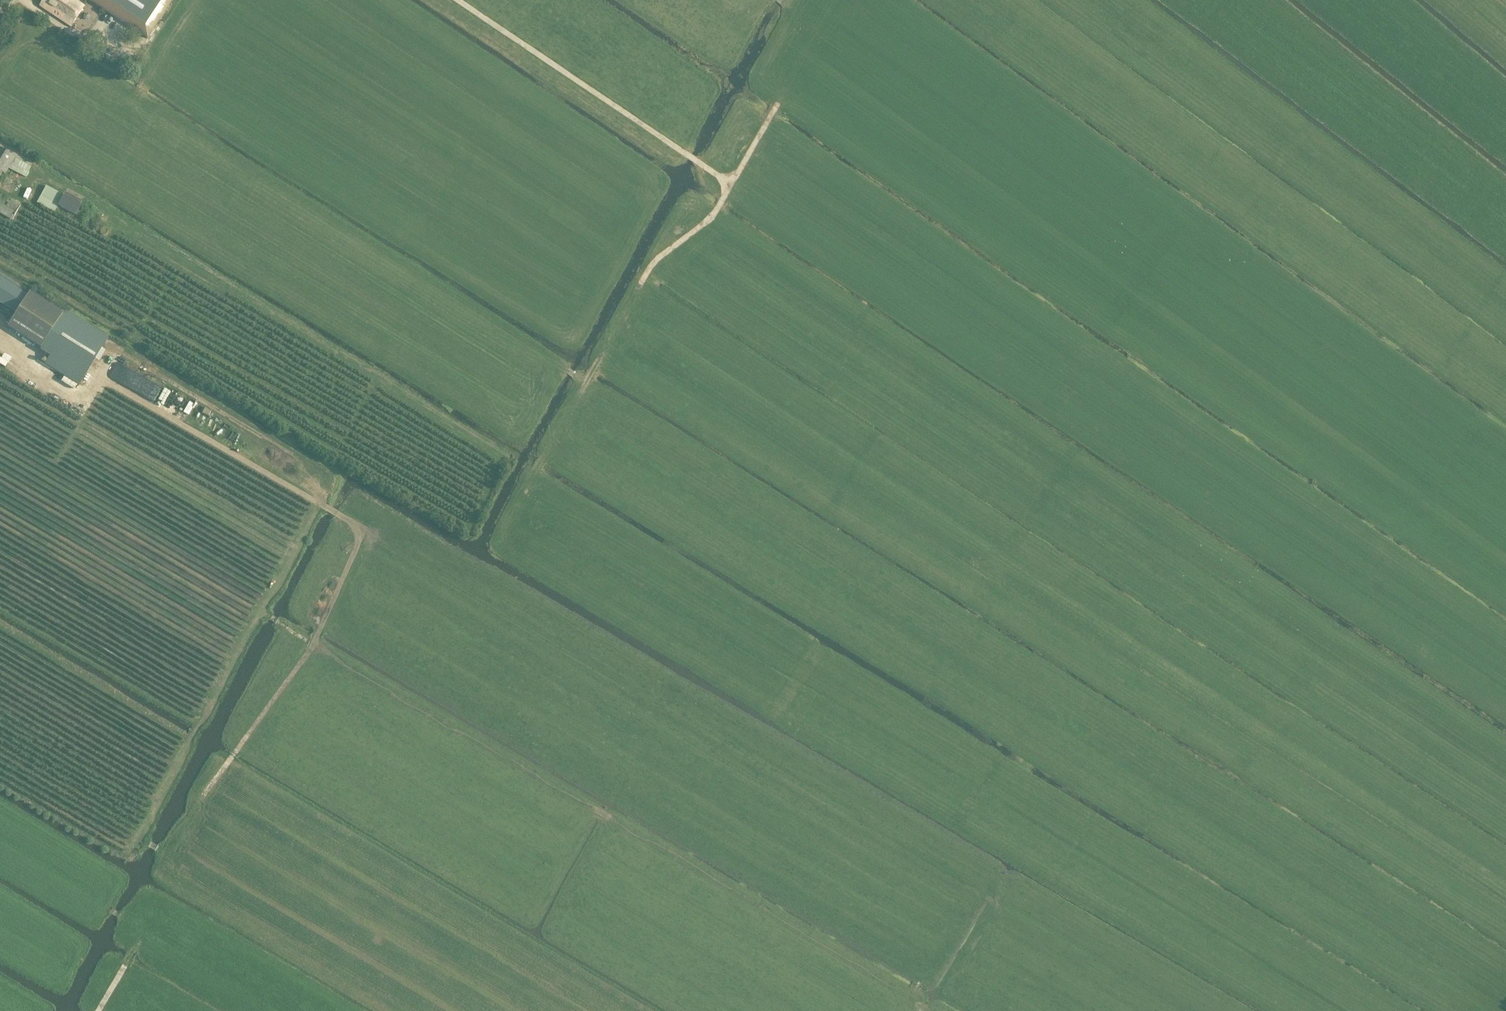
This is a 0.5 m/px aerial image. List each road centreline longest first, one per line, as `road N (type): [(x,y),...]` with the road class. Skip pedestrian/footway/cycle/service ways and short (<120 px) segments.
road 1 (track): [(0,340),(81,395),(98,380),(357,534),(317,639),(202,795)]
road 2 (track): [(532,480),(657,257),(716,212),(772,116),(808,18),(824,0)]
road 3 (track): [(728,186),(452,0)]

